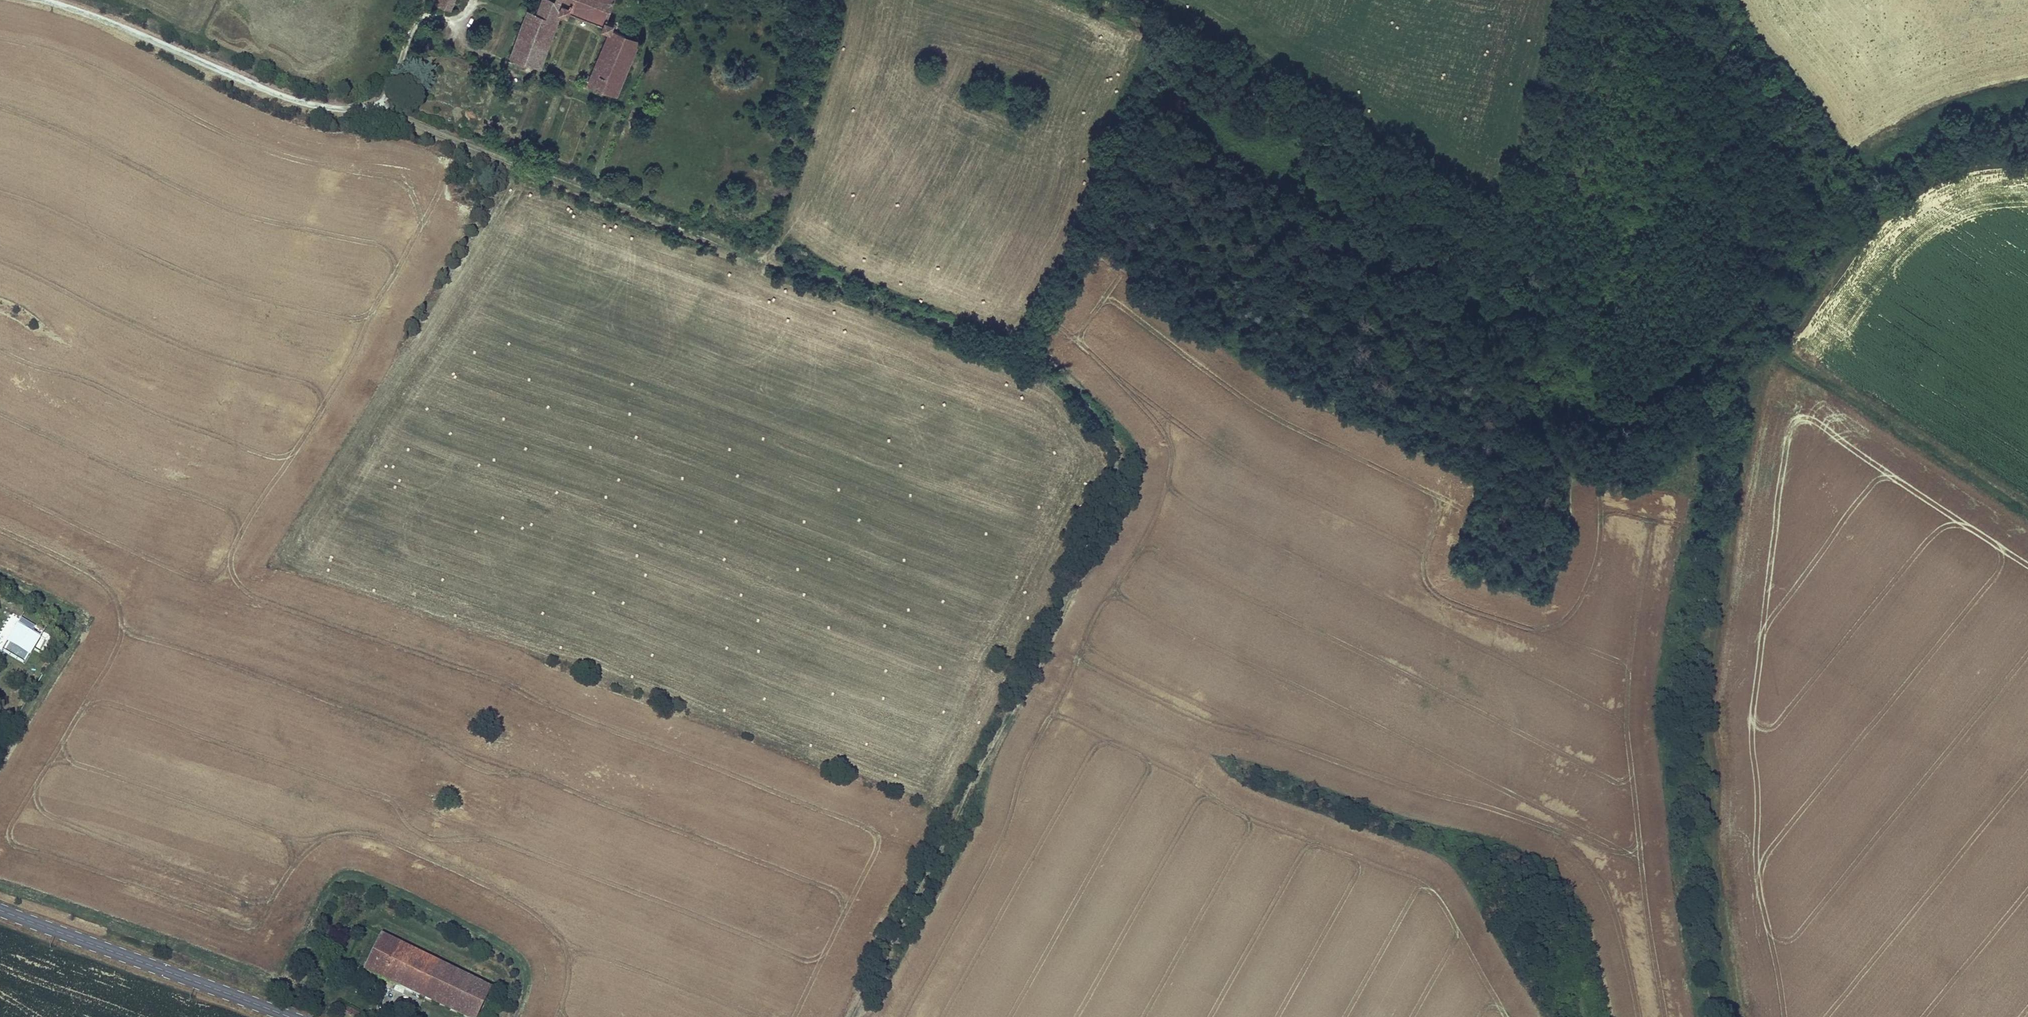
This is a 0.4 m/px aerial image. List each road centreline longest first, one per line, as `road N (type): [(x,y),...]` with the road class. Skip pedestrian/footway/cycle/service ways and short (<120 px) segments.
road 1 (tertiary): [(0,910),(290,1016)]
road 2 (track): [(1782,343),(2027,499)]
road 3 (track): [(850,0),(786,233),(767,261)]

